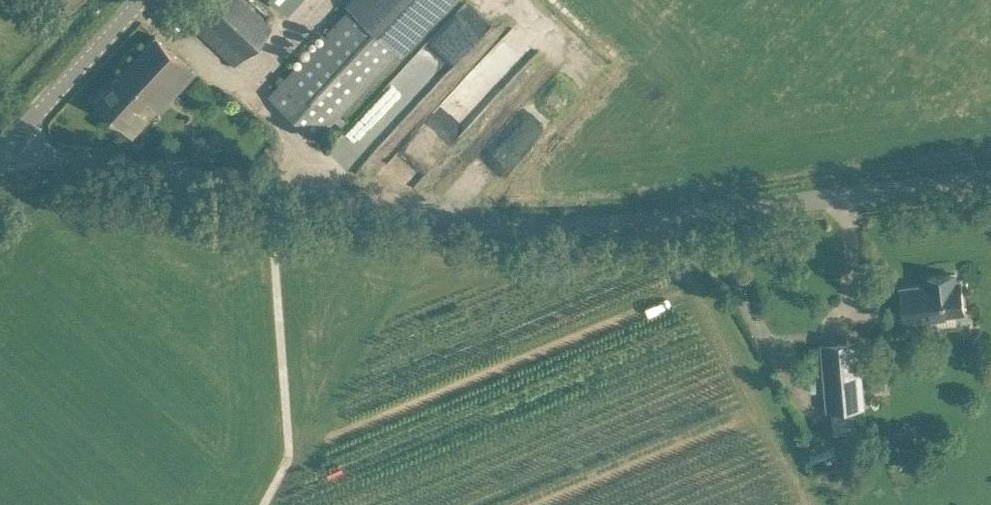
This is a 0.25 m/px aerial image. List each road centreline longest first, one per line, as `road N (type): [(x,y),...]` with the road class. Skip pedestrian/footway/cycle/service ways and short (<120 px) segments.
road 1 (unclassified): [(990,161),(636,215),(509,214),(43,158),(10,143)]
road 2 (tertiary): [(10,143),(140,0)]

